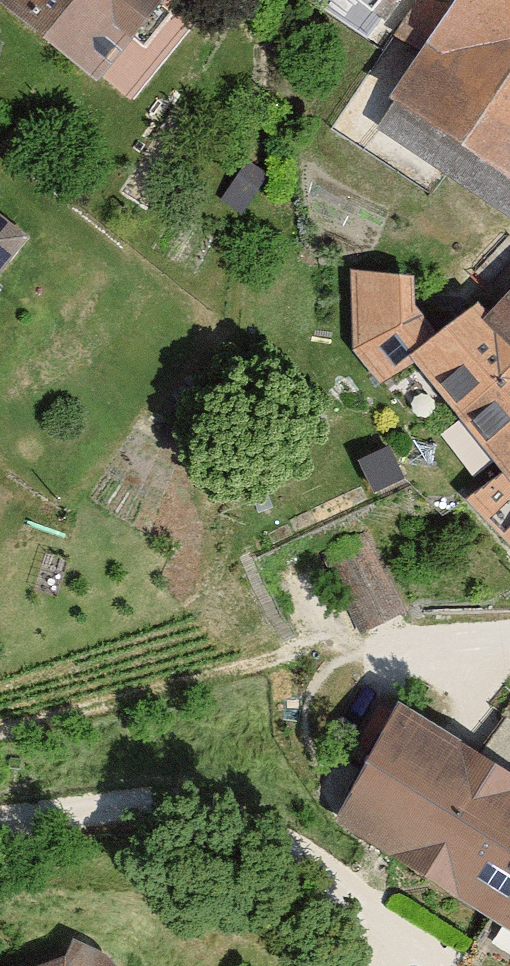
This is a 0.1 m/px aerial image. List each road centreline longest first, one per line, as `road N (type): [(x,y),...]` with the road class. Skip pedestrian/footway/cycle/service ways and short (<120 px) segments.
road 1 (residential): [(0,828),(203,811),(263,825),(445,955)]

